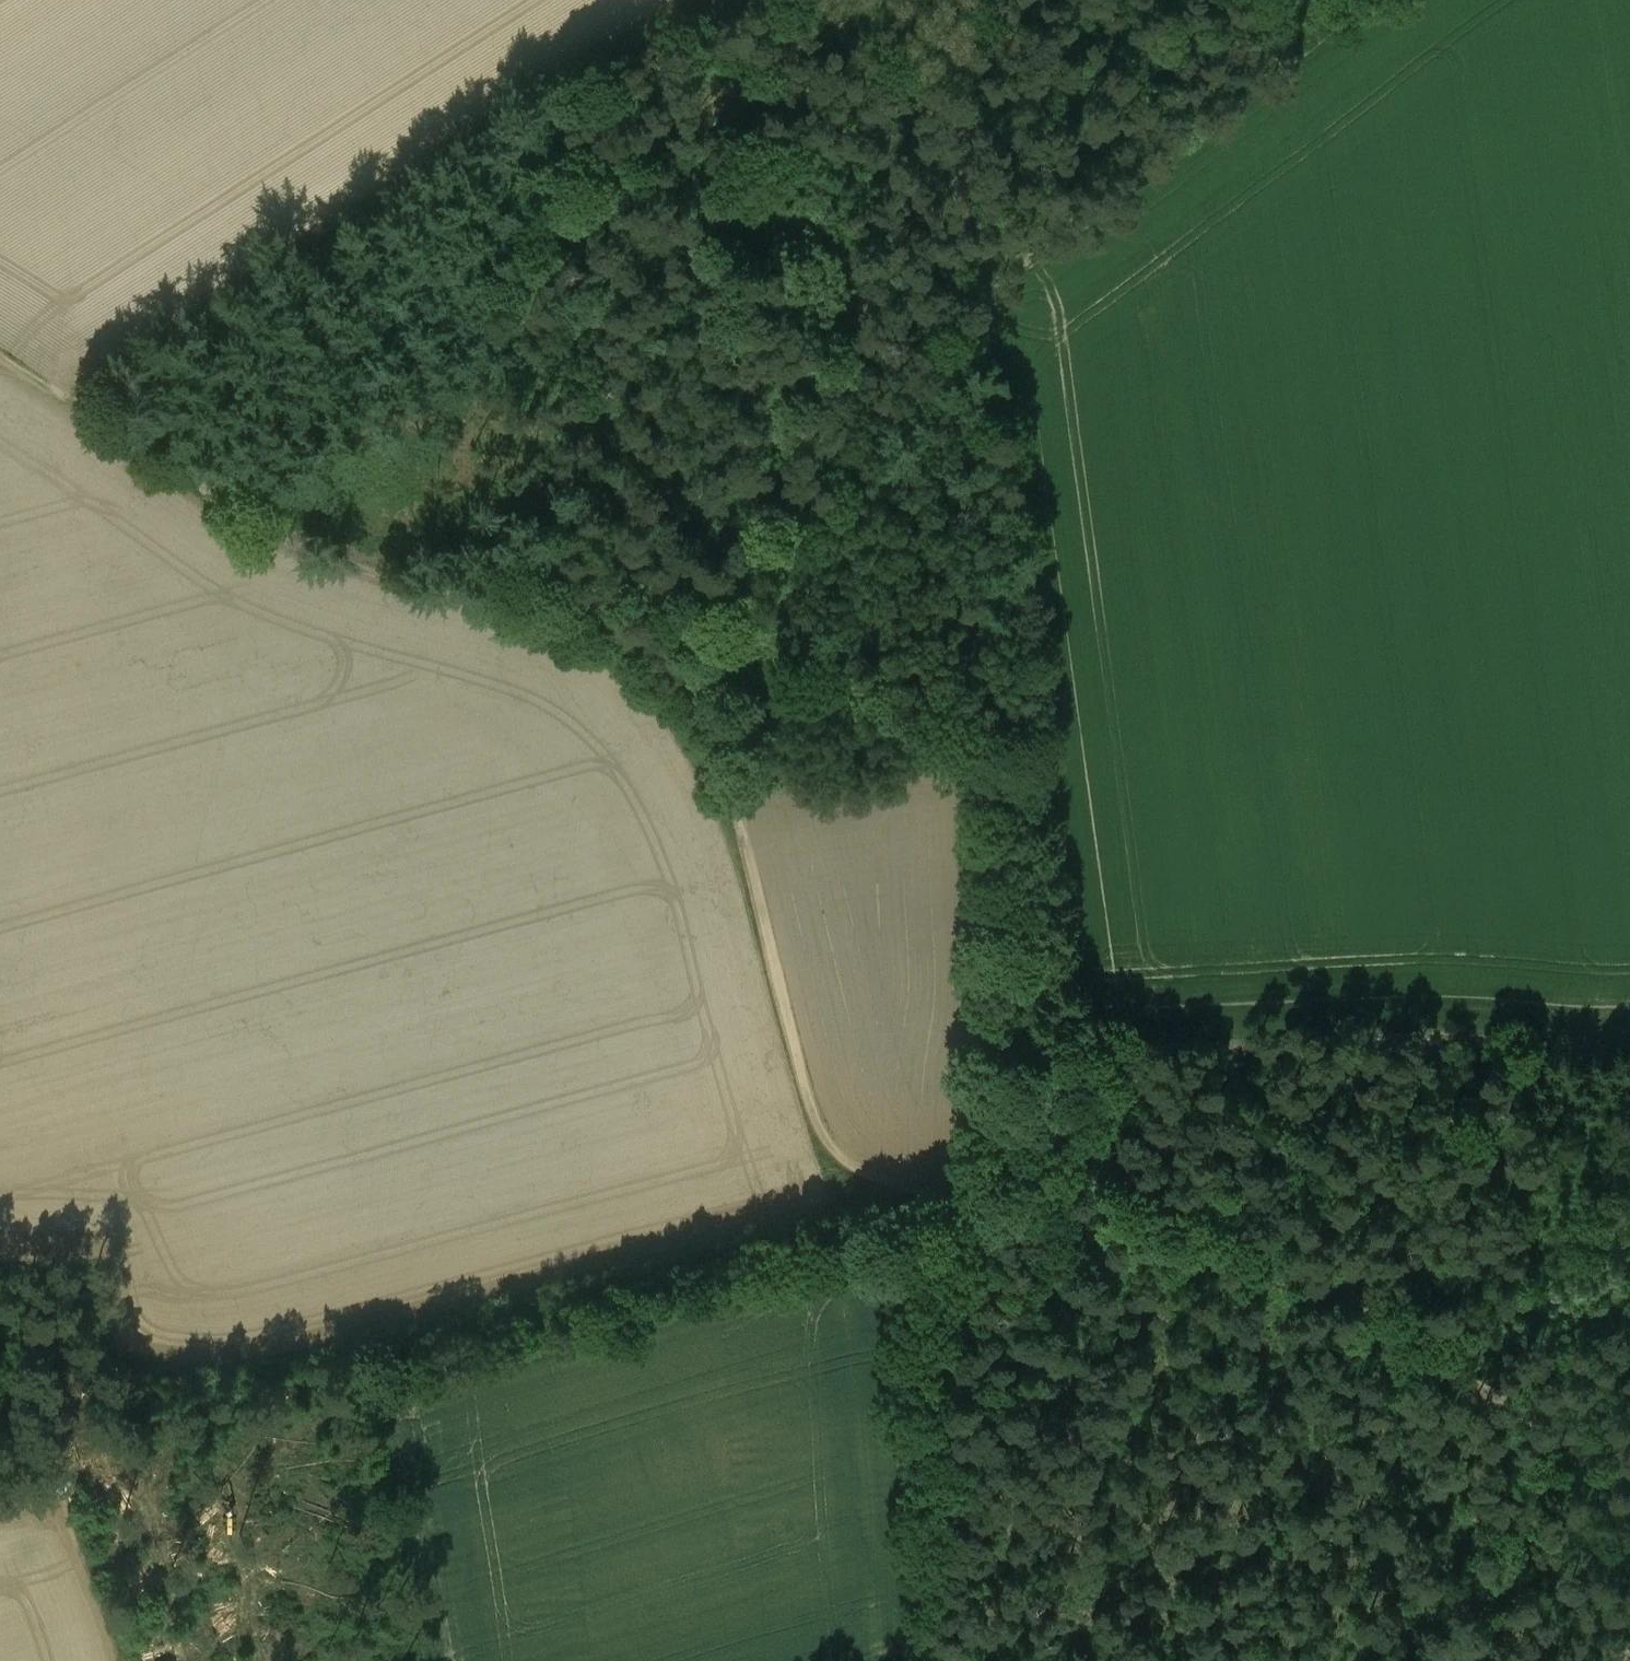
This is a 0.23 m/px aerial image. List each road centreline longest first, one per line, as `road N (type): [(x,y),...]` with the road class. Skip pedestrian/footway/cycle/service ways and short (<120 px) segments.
road 1 (track): [(0,354),(226,508),(308,552),(554,629),(667,695),(720,760),(817,1133),(853,1169),(903,1193),(998,1214)]
road 2 (track): [(998,1214),(1328,1268),(1394,1299),(1629,1492)]

